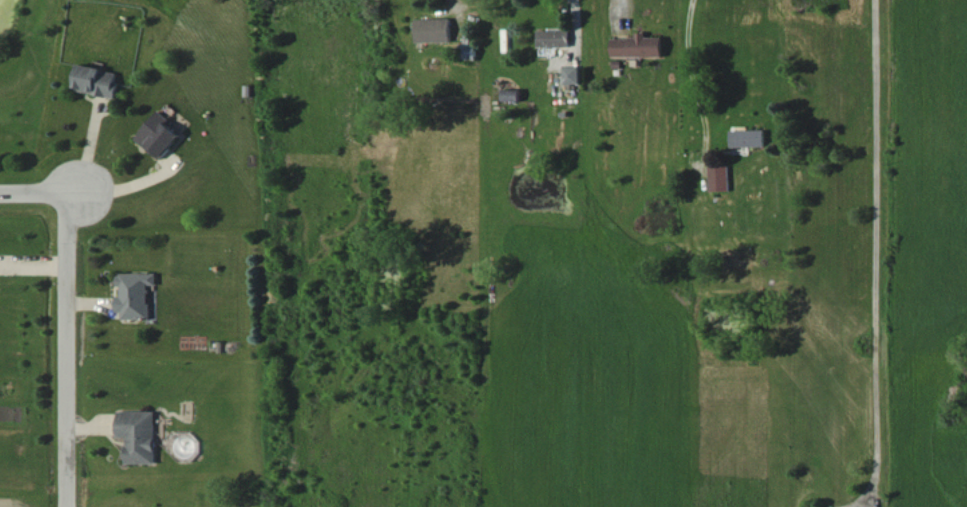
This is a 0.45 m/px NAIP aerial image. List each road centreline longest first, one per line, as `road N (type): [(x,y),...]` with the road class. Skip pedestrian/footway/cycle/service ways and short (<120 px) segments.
road 1 (residential): [(65,190),(65,506)]

